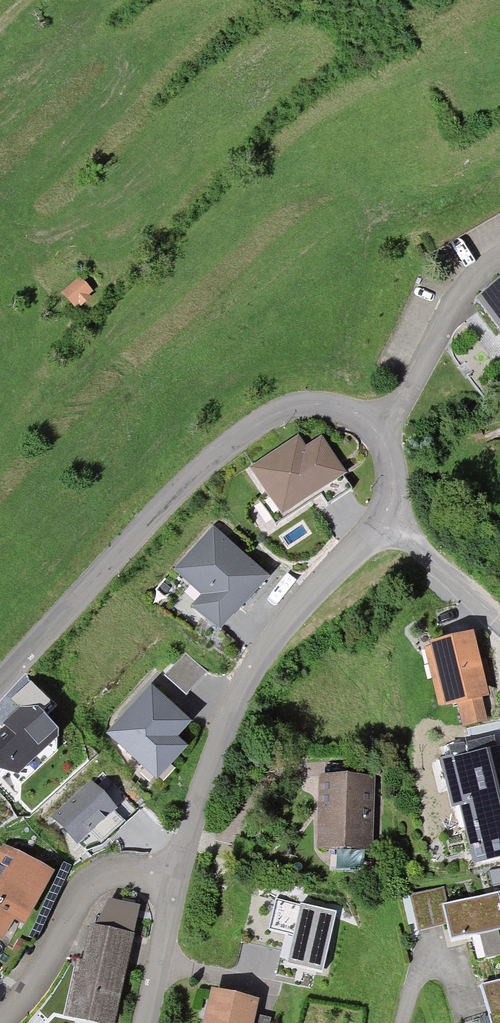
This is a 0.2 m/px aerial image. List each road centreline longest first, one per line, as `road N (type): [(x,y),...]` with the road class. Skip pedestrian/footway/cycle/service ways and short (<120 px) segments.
road 1 (unclassified): [(367,426),(342,410),(310,407),(276,414),(230,440),(0,673)]
road 2 (residential): [(177,885),(237,700),(265,653),(388,511)]
road 3 (residential): [(0,1013),(79,900),(102,882),(130,874),(177,885)]
road 4 (track): [(367,426),(415,376),(438,319),(499,261)]
road 5 (residential): [(388,511),(499,633)]
road 6 (residential): [(146,1022),(177,885)]

